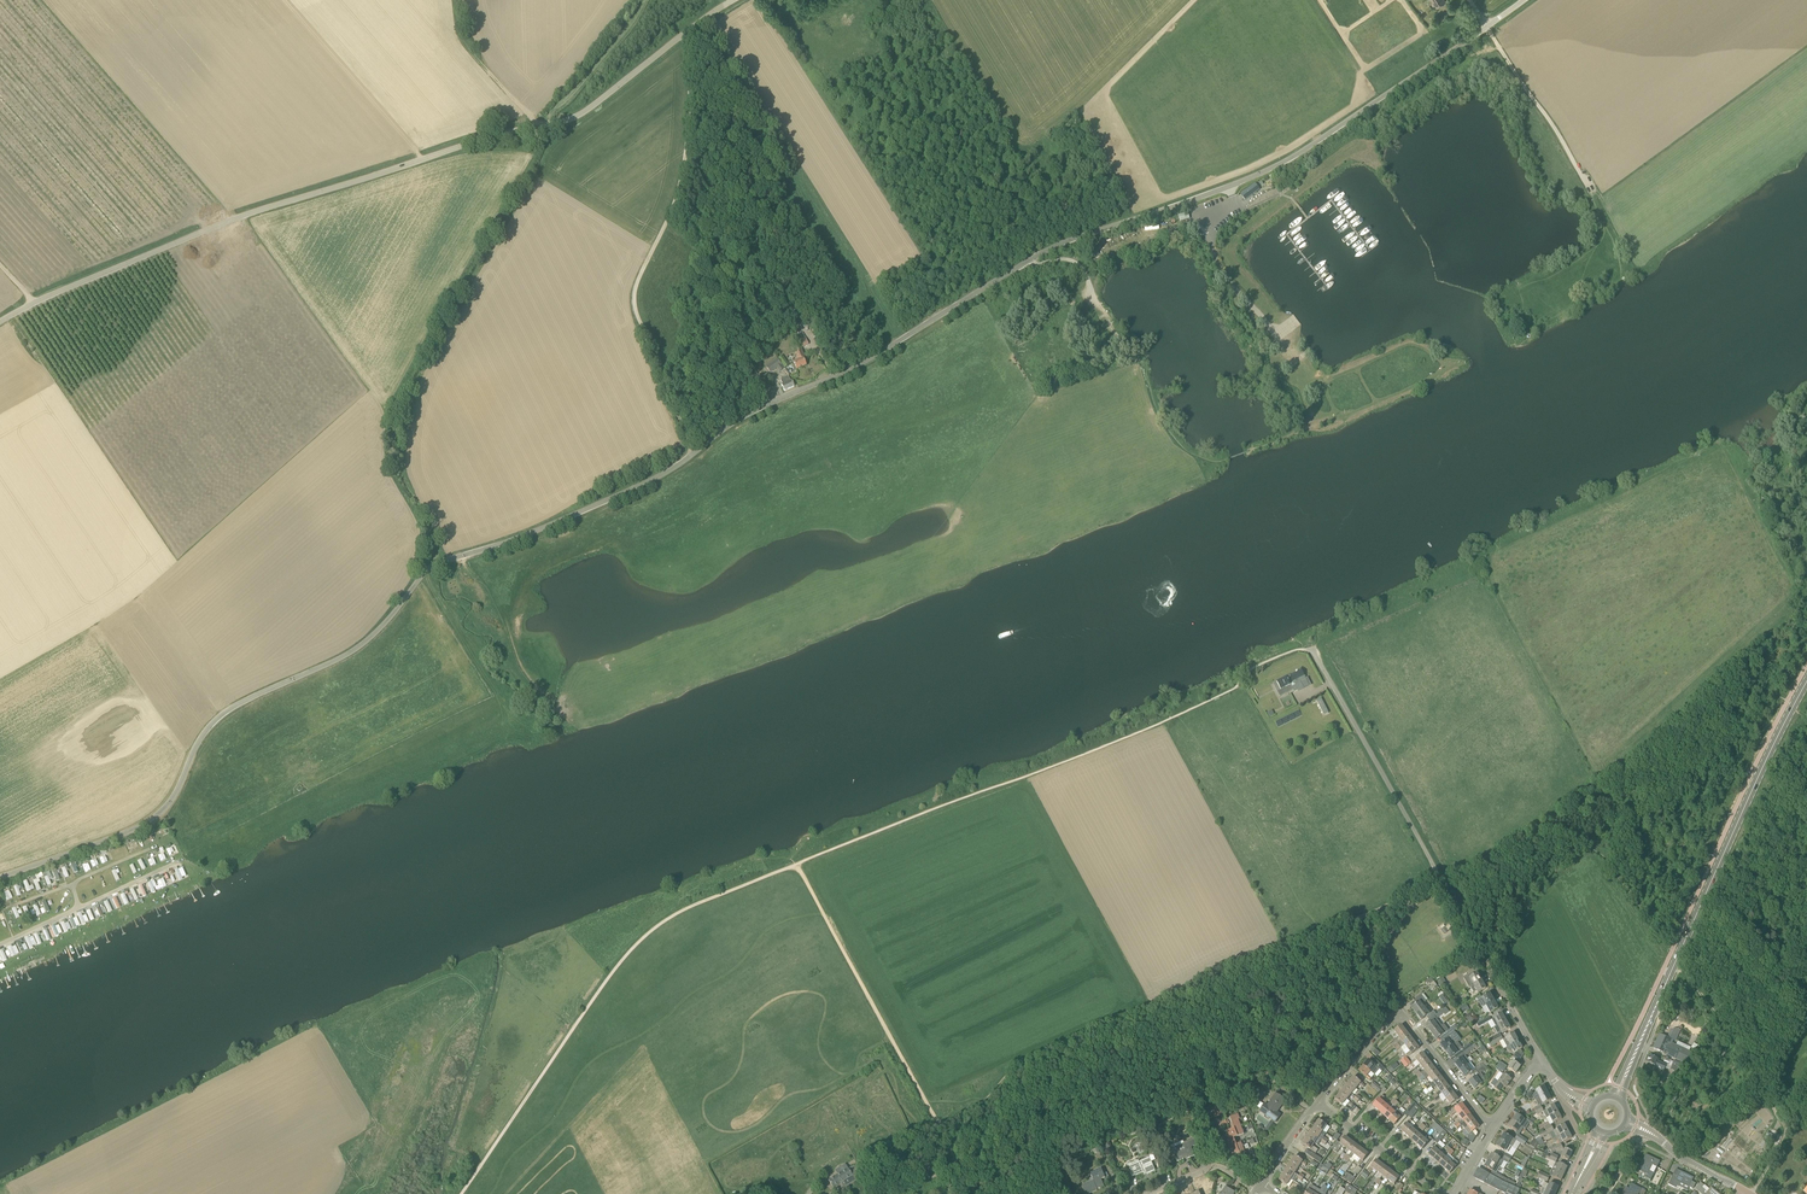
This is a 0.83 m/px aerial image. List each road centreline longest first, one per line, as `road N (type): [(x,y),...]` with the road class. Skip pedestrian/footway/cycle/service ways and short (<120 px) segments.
road 1 (unclassified): [(0,878),(158,815),(214,721),(360,647),(439,563),(653,479),(756,410),(878,354),(1072,239),(1286,161),(1487,27)]
road 2 (unclassified): [(0,319),(244,215),(573,118),(734,0)]
road 3 (track): [(797,864),(676,915),(640,939),(599,986),(462,1193)]
road 4 (unclassified): [(1544,1063),(1312,649)]
road 5 (track): [(1236,688),(797,864)]
road 6 (secondary): [(1616,1097),(1806,681)]
road 7 (track): [(698,451),(634,303),(688,169),(688,31)]
road 8 (track): [(797,864),(940,1125)]
road 9 (track): [(1291,942),(1379,909),(1533,828)]
road 10 (track): [(1150,1007),(1023,1063),(983,1103),(940,1125)]
road 11 (track): [(1790,1124),(1671,953)]
road 12 (track): [(0,945),(178,862)]
road 13 (track): [(1487,27),(1592,191)]
road 14 (track): [(537,126),(576,90),(644,0)]
road 15 (track): [(1291,942),(1150,1007)]
road 16 (track): [(537,126),(464,43),(453,0)]
road 17 (residential): [(1491,1129),(1403,1016),(1392,1017)]
road 18 (residential): [(1442,1193),(1318,1102)]
road 19 (track): [(460,556),(531,689)]
road 20 (track): [(150,849),(14,906)]
road 21 (track): [(425,573),(496,695)]
road 22 (residential): [(1149,1193),(1213,1167),(1257,1190)]

